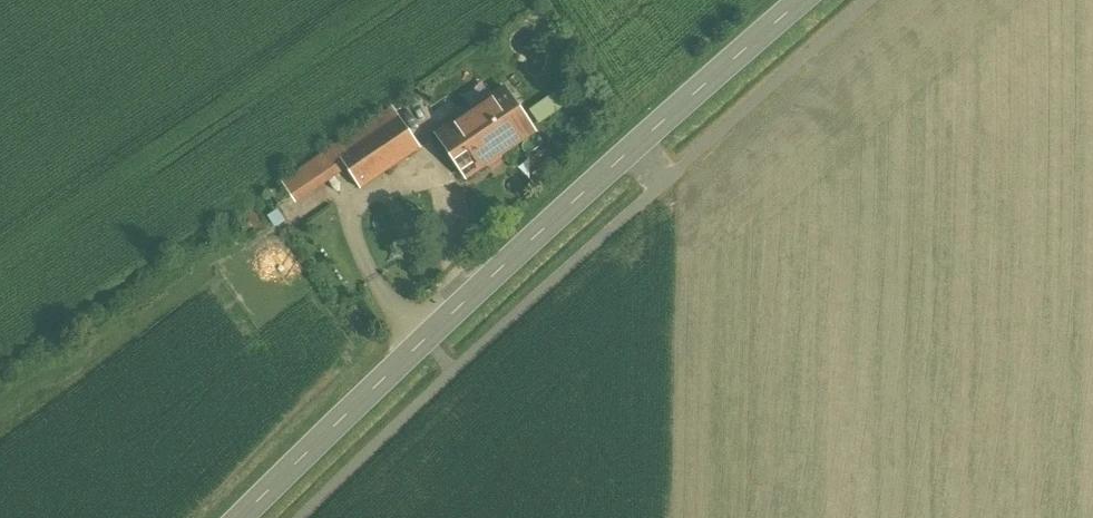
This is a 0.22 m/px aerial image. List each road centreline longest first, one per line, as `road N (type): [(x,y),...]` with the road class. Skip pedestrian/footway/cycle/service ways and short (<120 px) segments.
road 1 (tertiary): [(241,517),(802,0)]

